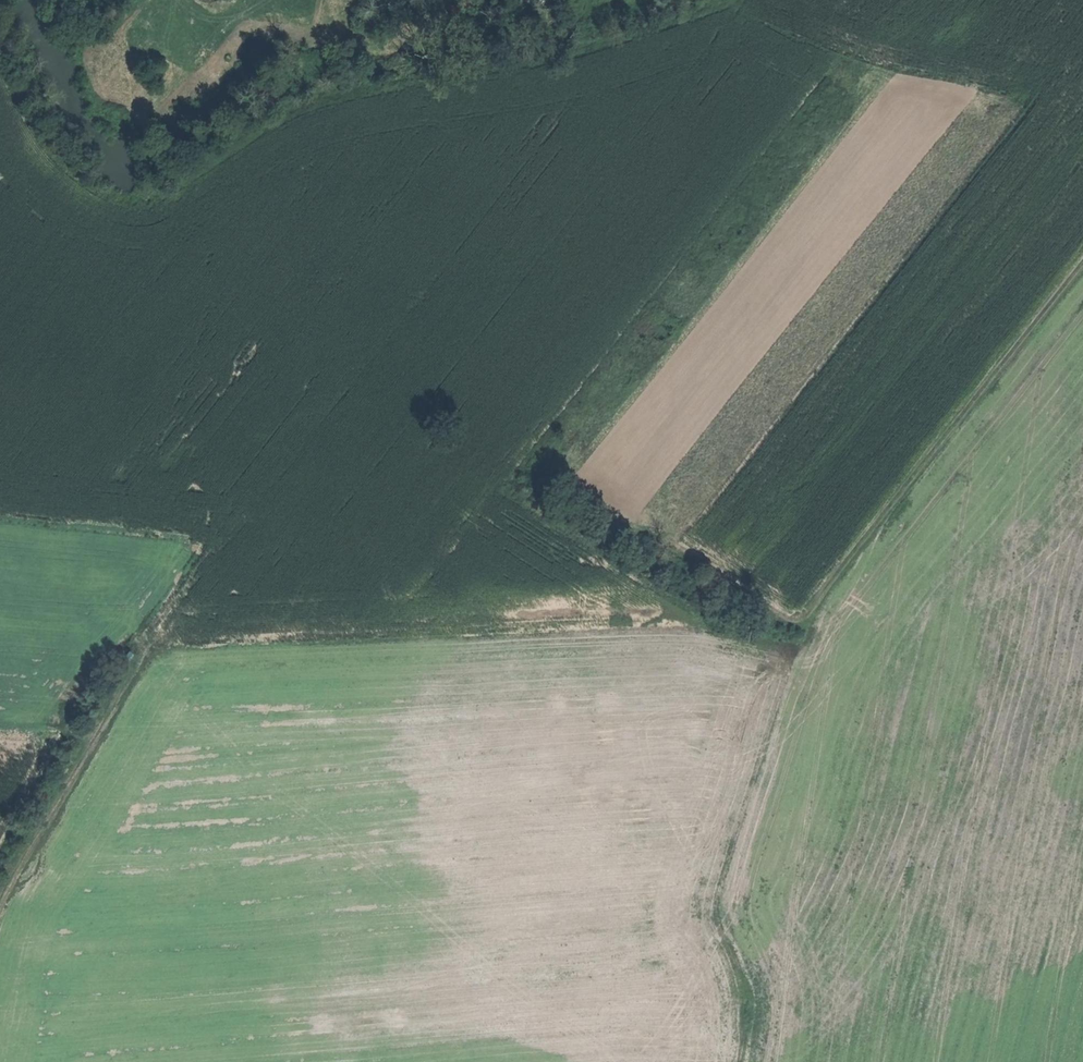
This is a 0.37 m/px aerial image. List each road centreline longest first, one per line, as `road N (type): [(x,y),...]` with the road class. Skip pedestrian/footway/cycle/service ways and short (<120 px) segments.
road 1 (track): [(803,619),(1082,265)]
road 2 (track): [(142,659),(0,915)]

